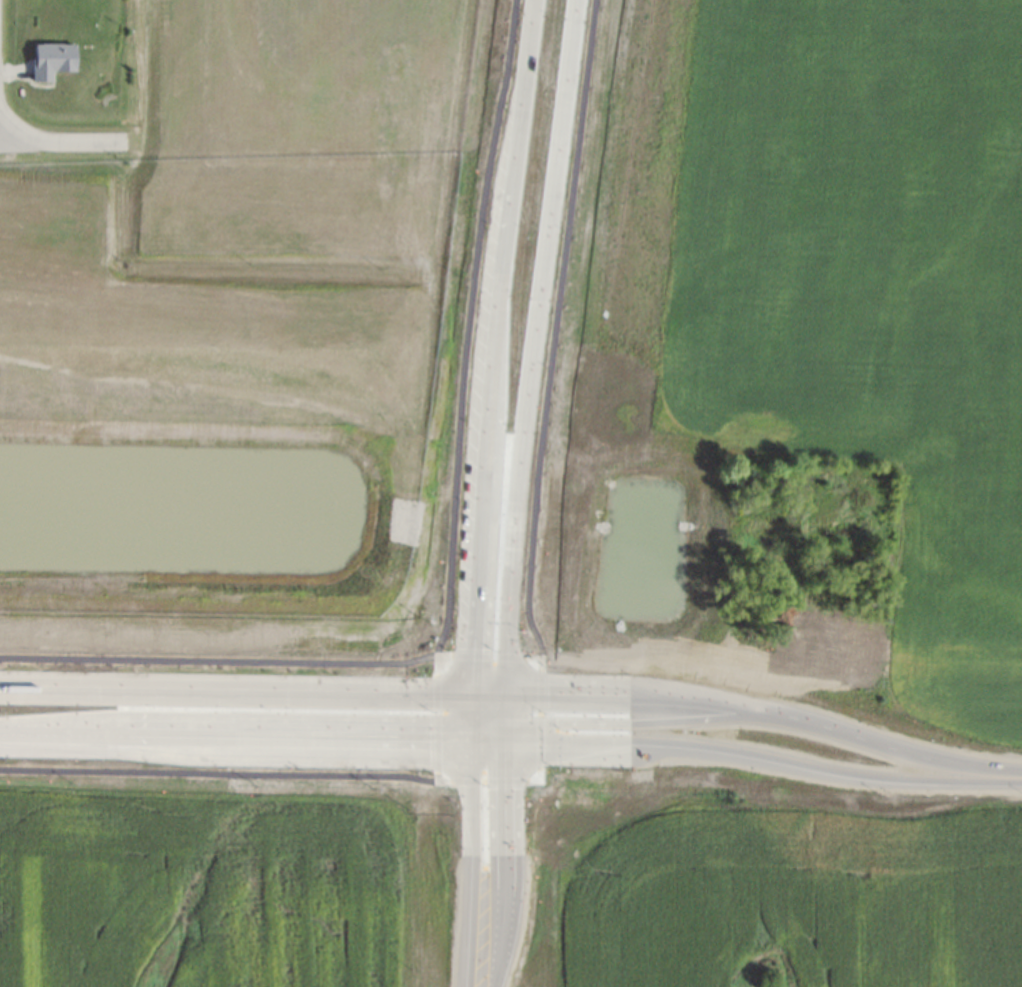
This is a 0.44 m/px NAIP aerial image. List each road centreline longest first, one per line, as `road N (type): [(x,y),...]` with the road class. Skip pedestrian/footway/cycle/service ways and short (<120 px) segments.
road 1 (secondary): [(506,694),(522,435),(575,0)]
road 2 (secondary): [(533,0),(488,401),(472,694)]
road 3 (tertiary): [(1021,773),(927,757),(705,698),(506,694)]
road 4 (tertiary): [(504,743),(678,745),(858,776),(1021,780)]
road 5 (tertiary): [(472,694),(0,685)]
road 6 (tertiary): [(0,737),(470,743)]
road 7 (secondary): [(771,712),(505,723)]
road 8 (secondary): [(494,986),(504,899),(504,743)]
road 9 (secondary): [(470,743),(469,986)]
road 10 (residential): [(0,142),(123,140)]

